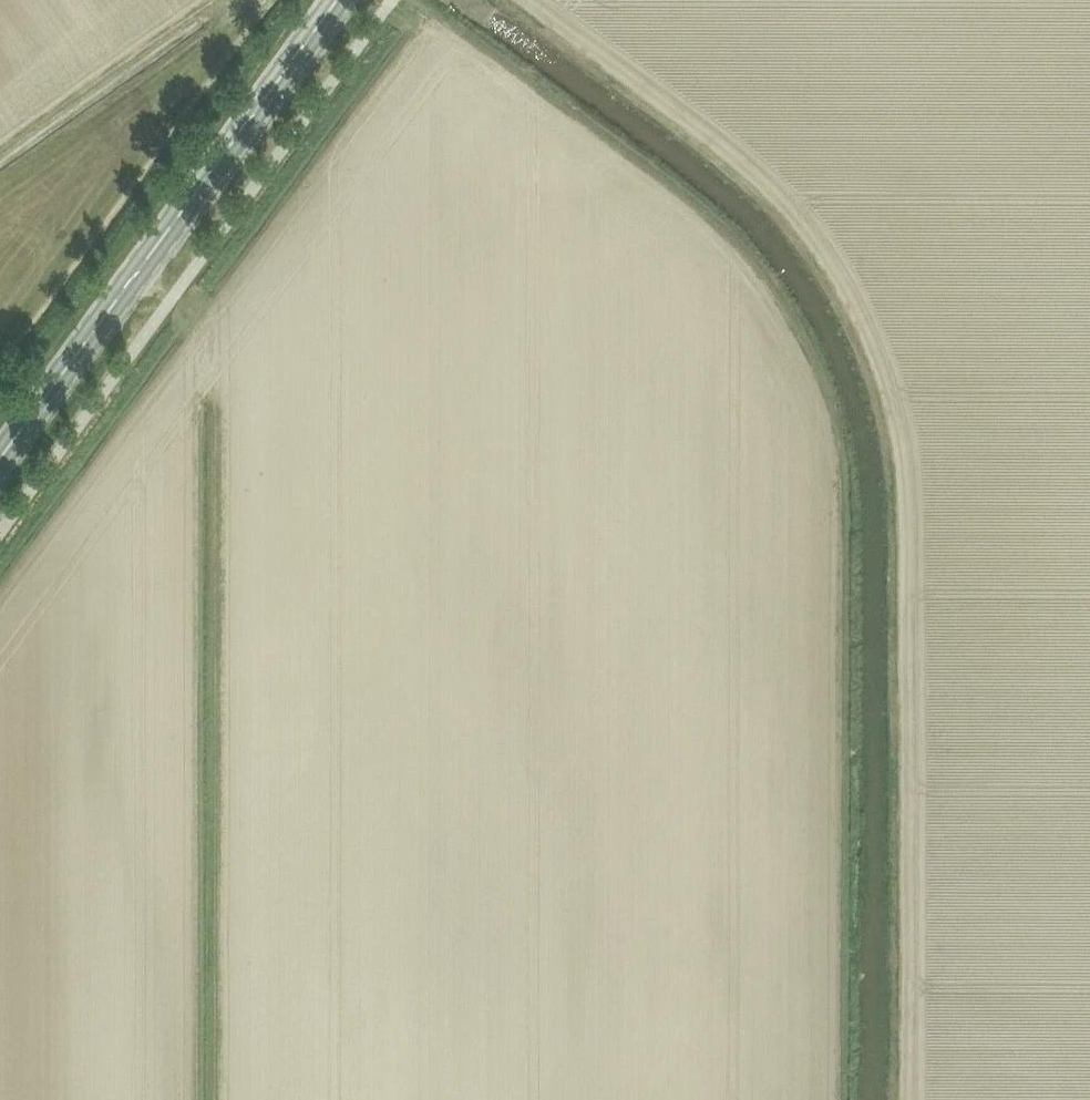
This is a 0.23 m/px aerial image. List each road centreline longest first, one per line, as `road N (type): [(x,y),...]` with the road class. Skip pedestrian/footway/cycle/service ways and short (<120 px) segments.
road 1 (secondary): [(0,459),(338,0)]

